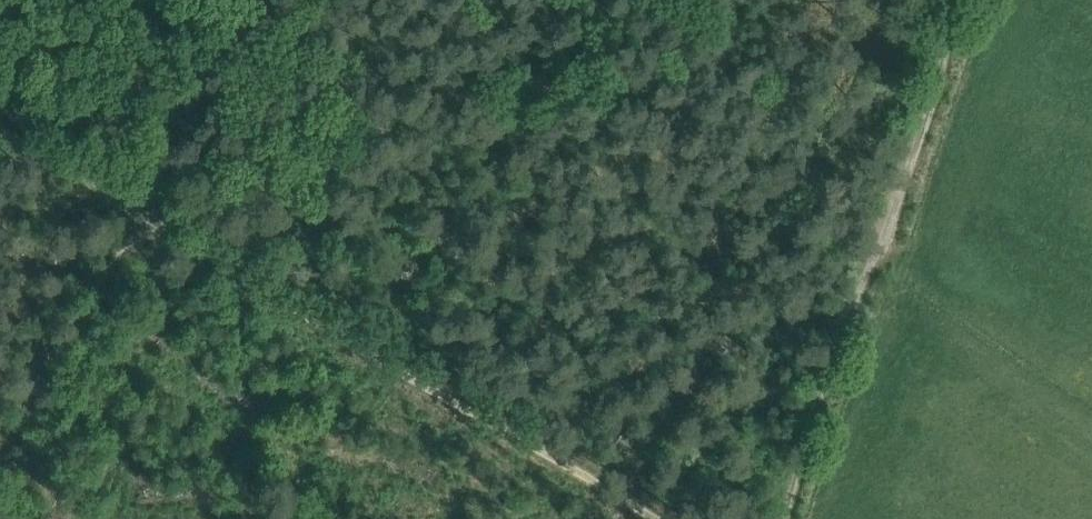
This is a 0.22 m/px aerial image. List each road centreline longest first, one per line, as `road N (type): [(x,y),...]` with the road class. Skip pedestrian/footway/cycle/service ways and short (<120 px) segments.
road 1 (track): [(136,205),(654,518)]
road 2 (track): [(786,518),(964,0)]
road 3 (track): [(0,429),(136,205)]
road 4 (track): [(136,205),(56,152),(0,93)]

